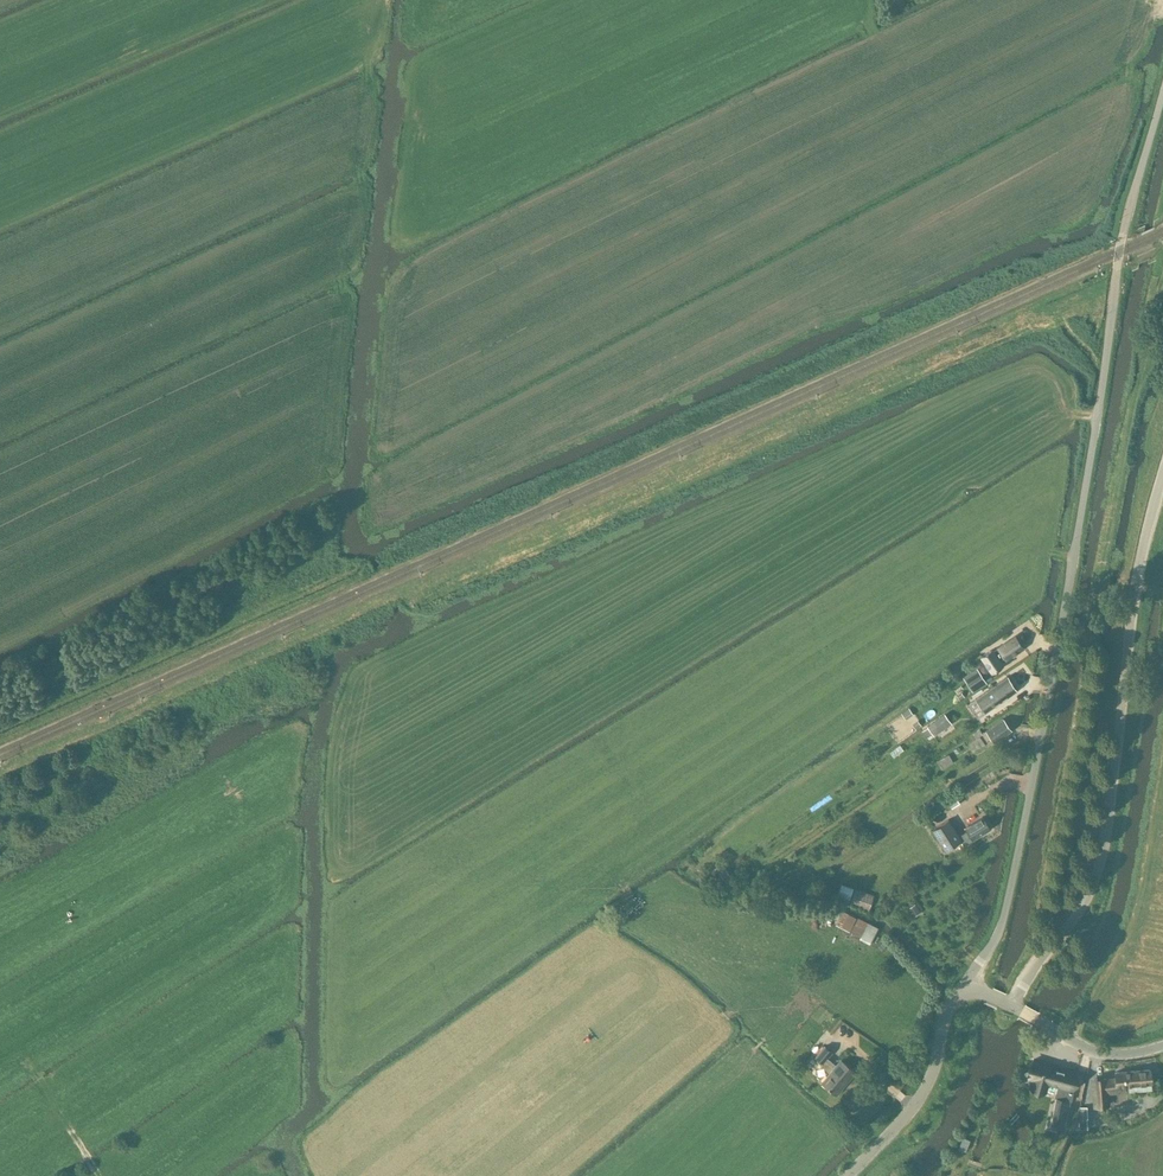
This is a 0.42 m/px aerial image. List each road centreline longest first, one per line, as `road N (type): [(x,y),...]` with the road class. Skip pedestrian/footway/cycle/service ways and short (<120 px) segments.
road 1 (unclassified): [(965,986),(1005,912),(1087,476),(1119,252),(1162,89)]
road 2 (unclassified): [(1011,1006),(1091,890),(1134,575),(1162,470)]
road 3 (unclassified): [(851,1175),(914,1106),(932,1075),(949,1006),(965,986)]
road 4 (unclassified): [(1162,1046),(1103,1054),(1011,1006)]

